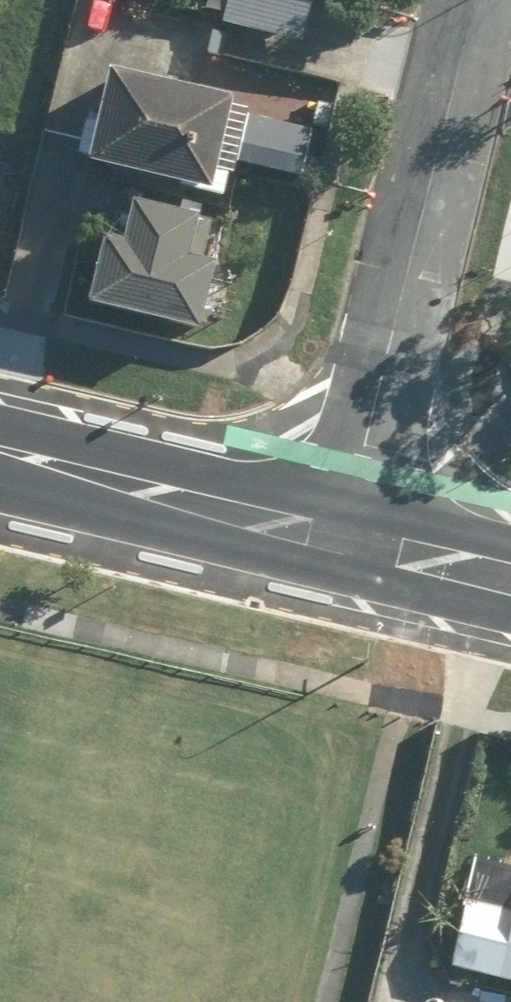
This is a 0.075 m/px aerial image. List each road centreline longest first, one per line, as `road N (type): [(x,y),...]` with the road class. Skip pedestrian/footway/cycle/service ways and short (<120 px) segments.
road 1 (residential): [(476,0),(344,542)]
road 2 (secondary): [(344,542),(0,462)]
road 3 (secondary): [(510,581),(344,542)]

